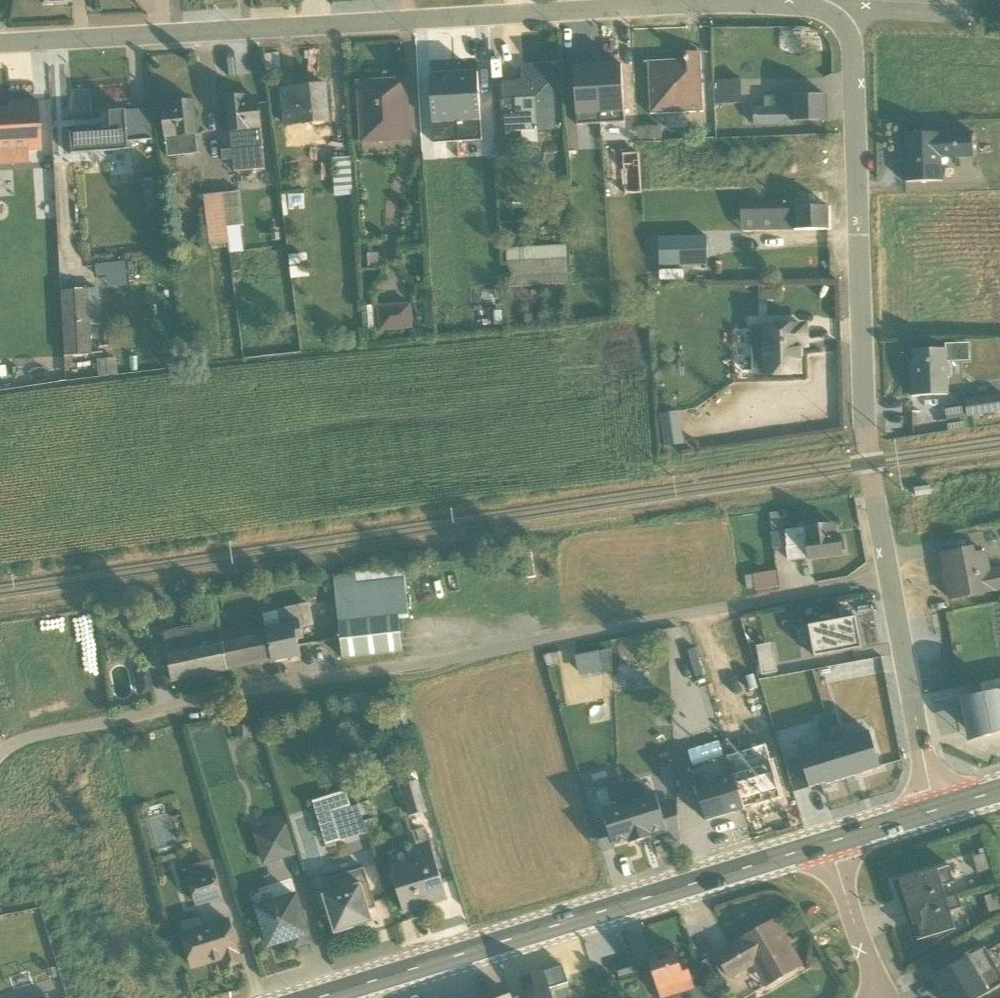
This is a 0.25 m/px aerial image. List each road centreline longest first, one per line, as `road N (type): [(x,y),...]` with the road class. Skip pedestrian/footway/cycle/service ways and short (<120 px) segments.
road 1 (residential): [(0,755),(46,733),(223,694),(889,577)]
road 2 (unclassified): [(0,45),(739,5)]
road 3 (unclassified): [(889,577),(867,464),(852,45),(840,20)]
road 4 (primary): [(829,844),(320,997)]
road 5 (unclassified): [(935,811),(889,577)]
road 6 (residential): [(829,844),(884,997)]
road 7 (unclassified): [(840,20),(867,12),(976,16)]

